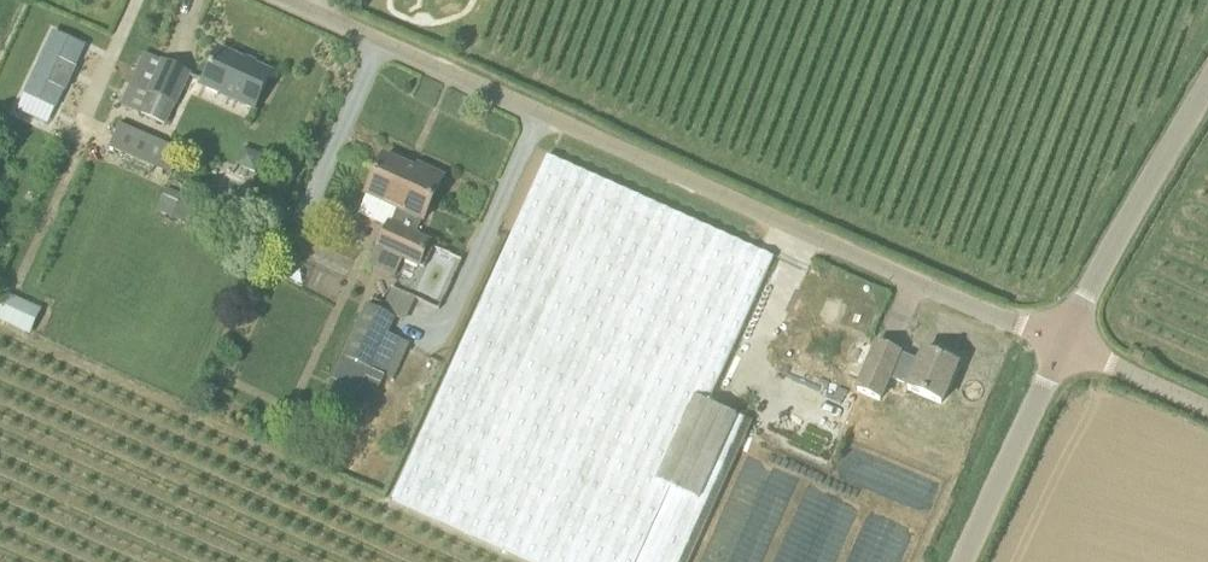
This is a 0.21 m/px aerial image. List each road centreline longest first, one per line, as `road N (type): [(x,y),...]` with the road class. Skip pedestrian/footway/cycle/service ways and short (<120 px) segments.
road 1 (unclassified): [(1061,347),(286,0)]
road 2 (unclassified): [(1061,347),(1207,92)]
road 3 (unclassified): [(967,561),(1061,347)]
road 4 (unclassified): [(1207,412),(1061,347)]

